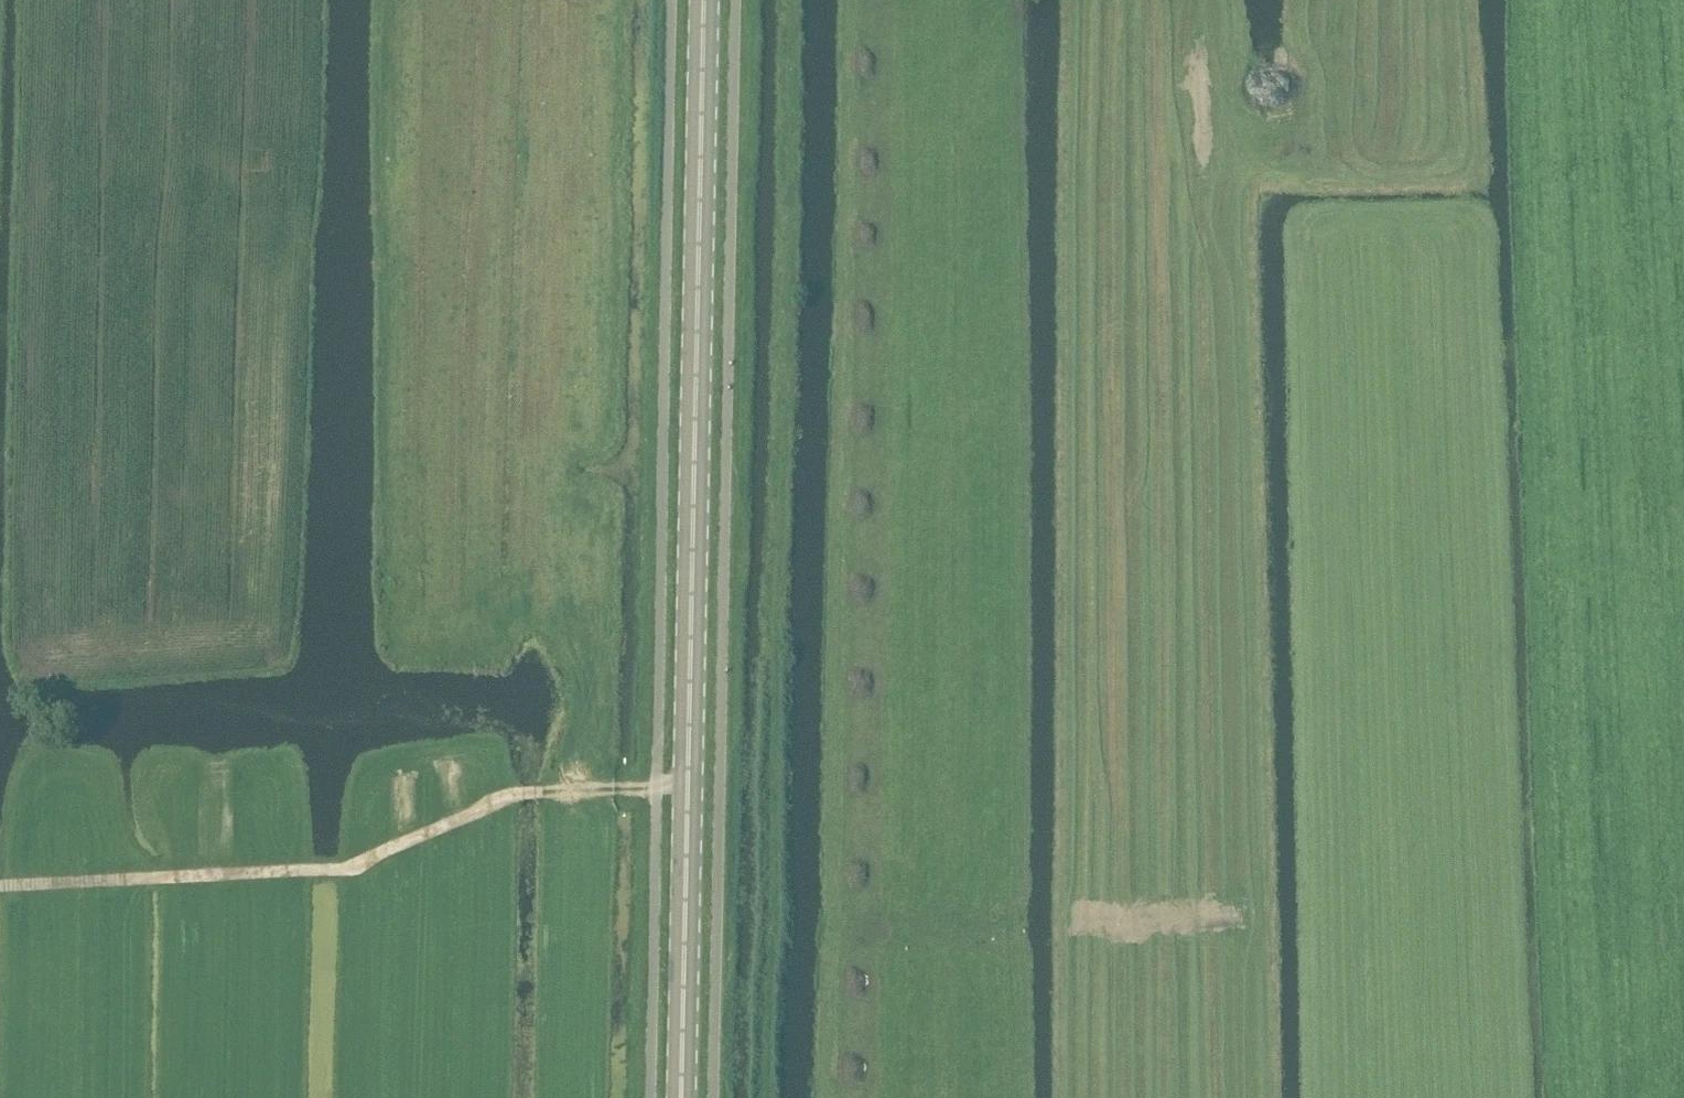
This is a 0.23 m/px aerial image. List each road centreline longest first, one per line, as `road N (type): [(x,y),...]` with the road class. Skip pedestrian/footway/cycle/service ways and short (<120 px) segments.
road 1 (tertiary): [(682,1097),(704,0)]
road 2 (track): [(0,884),(353,868),(512,793),(689,792)]

